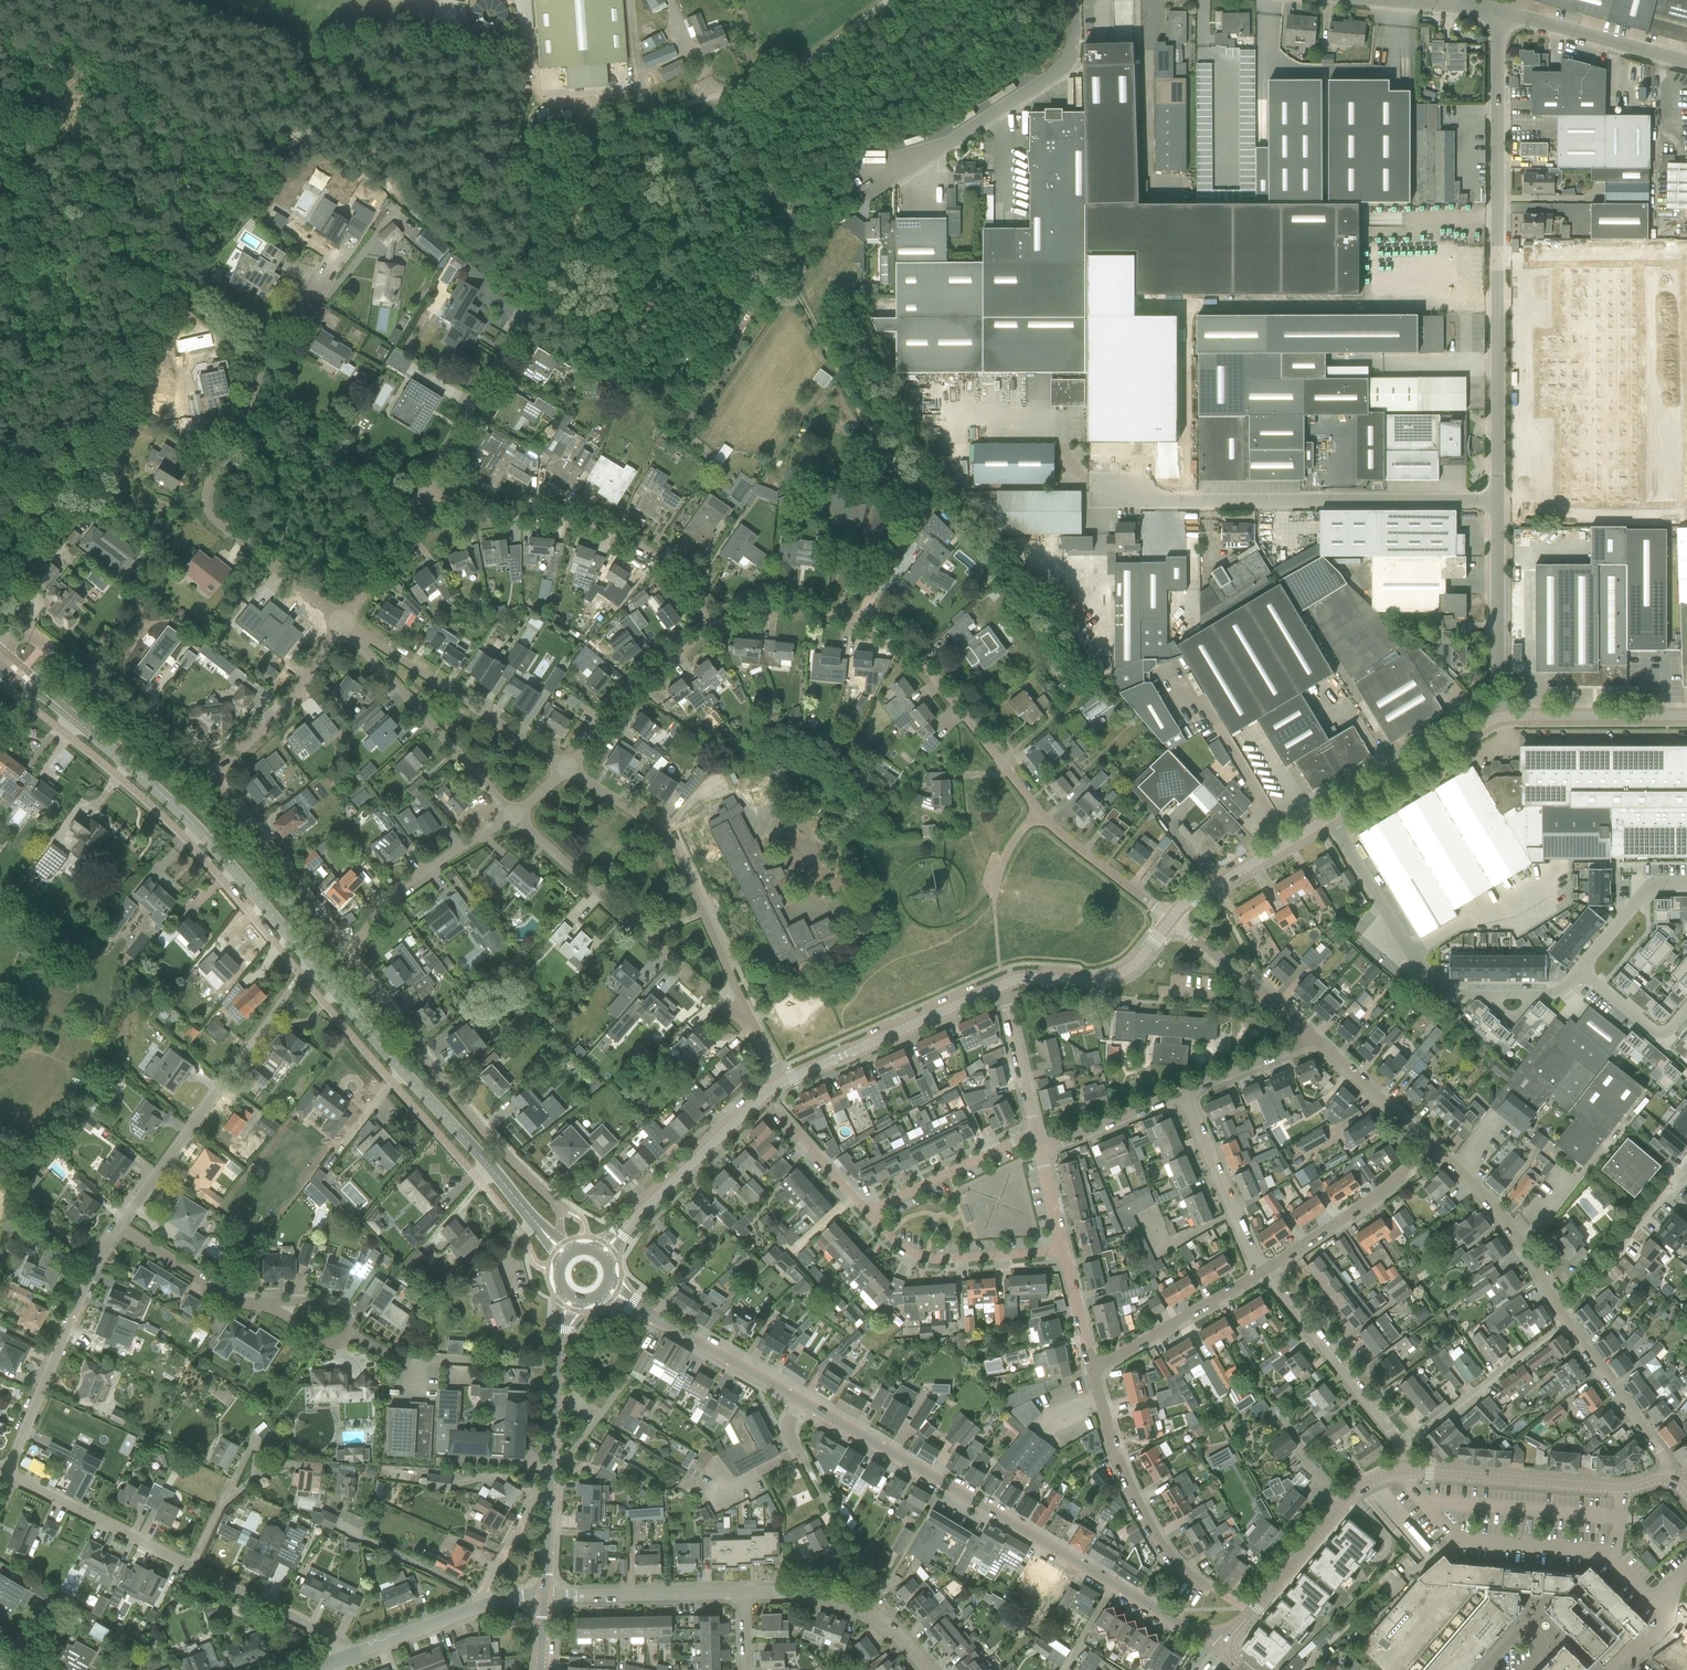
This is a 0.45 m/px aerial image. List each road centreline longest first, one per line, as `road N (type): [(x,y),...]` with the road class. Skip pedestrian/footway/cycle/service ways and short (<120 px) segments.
road 1 (tertiary): [(539,1226),(201,832),(45,695)]
road 2 (unclassified): [(867,621),(869,595),(928,507),(867,427),(789,278),(747,154),(717,95)]
road 3 (tertiary): [(1228,1641),(1185,1628),(800,1402)]
road 4 (unclassified): [(1498,503),(1499,15)]
road 5 (track): [(171,0),(290,41),(488,155),(590,122)]
road 6 (unclassified): [(1498,503),(1105,499)]
road 7 (residential): [(338,1658),(333,1637),(139,1532),(16,1479)]
road 8 (residential): [(561,1240),(558,1205),(517,1166),(348,951)]
road 9 (residential): [(713,625),(672,556),(602,515),(475,503),(430,481)]
road 10 (residential): [(342,625),(315,587),(226,517),(217,499),(220,467),(250,421),(270,363)]
road 11 (residential): [(745,1017),(664,830),(566,767)]
road 12 (track): [(189,304),(151,266),(0,51)]
road 13 (residential): [(745,1017),(513,814)]
road 14 (unclassified): [(883,180),(1061,67),(1076,0)]
road 15 (tertiary): [(1669,1480),(1624,1490),(1399,1473)]
road 16 (residential): [(7,1473),(116,1229)]
road 17 (tertiary): [(545,1597),(561,1331)]
road 18 (residential): [(566,767),(342,625)]
road 19 (residential): [(211,778),(36,638),(22,634),(4,647)]
road 20 (residential): [(867,621),(906,644),(1037,813)]
road 21 (residential): [(513,814),(342,625)]
road 22 (residential): [(1209,1586),(1170,1555),(1142,1514),(1093,1371)]
road 23 (residential): [(1486,992),(1450,991),(1423,967),(1332,815)]
road 24 (tertiary): [(1228,1641),(1354,1492),(1399,1473)]
road 25 (tertiary): [(785,1081),(1003,983)]
road 26 (tertiary): [(621,1235),(785,1081)]
road 27 (residential): [(348,951),(211,778)]
road 28 (residential): [(1400,1446),(1268,1272)]
road 29 (residential): [(338,1658),(476,1604),(545,1597)]
road 30 (residential): [(348,951),(394,891),(513,814)]
road 31 (unclassified): [(1501,717),(1498,503)]
road 32 (residential): [(1563,1318),(1505,1225),(1436,1151)]
road 33 (residential): [(1063,1246),(932,1260),(868,1215)]
road 34 (residential): [(930,1669),(895,1628),(836,1597),(747,1591)]
road 35 (residential): [(1400,1446),(1563,1318)]
road 36 (residential): [(1268,1272),(1436,1151)]
road 37 (residential): [(566,767),(627,693),(713,625)]
road 38 (residential): [(211,778),(275,718),(342,625)]
road 39 (residential): [(747,1591),(545,1597)]
road 40 (residential): [(1093,1371),(1268,1272)]
road 41 (residential): [(1268,1272),(1182,1092)]
road 42 (unclassified): [(717,95),(808,59),(888,0)]
road 43 (residential): [(1669,1480),(1666,1458),(1563,1318)]
road 44 (tertiary): [(1501,717),(1332,815)]
road 45 (unclassified): [(1686,64),(1499,15)]
road 46 (tertiary): [(1332,815),(1214,885),(1172,921)]
road 47 (residential): [(430,481),(521,312)]
road 48 (tertiary): [(800,1402),(634,1306)]
road 49 (tertiary): [(1003,983),(1118,974),(1172,921)]
road 50 (residential): [(868,1215),(1036,1131)]
road 51 (tertiary): [(1686,718),(1501,717)]
road 52 (residential): [(116,1229),(225,1080)]
road 53 (residential): [(280,1306),(242,1303),(116,1229)]
road 54 (residential): [(1313,1037),(1172,921)]
road 55 (residential): [(1037,813),(1172,921)]
road 56 (residential): [(342,625),(430,481)]
road 57 (residential): [(1436,1151),(1313,1037)]
road 58 (residential): [(713,625),(796,607),(867,621)]
road 59 (residential): [(1563,1318),(1662,1198)]
road 60 (residential): [(1036,1131),(1003,983)]
road 61 (residential): [(1042,1150),(1182,1092)]
road 62 (residential): [(1686,882),(1646,887),(1584,971)]
road 63 (residential): [(868,1215),(773,1107)]
road 64 (residential): [(1182,1092),(1313,1037)]
road 65 (residential): [(1584,971),(1662,1036),(1686,1007)]
road 66 (track): [(95,1268),(0,1172)]
road 67 (residential): [(590,122),(639,104),(717,95)]
road 68 (residential): [(1093,1371),(1063,1246)]

